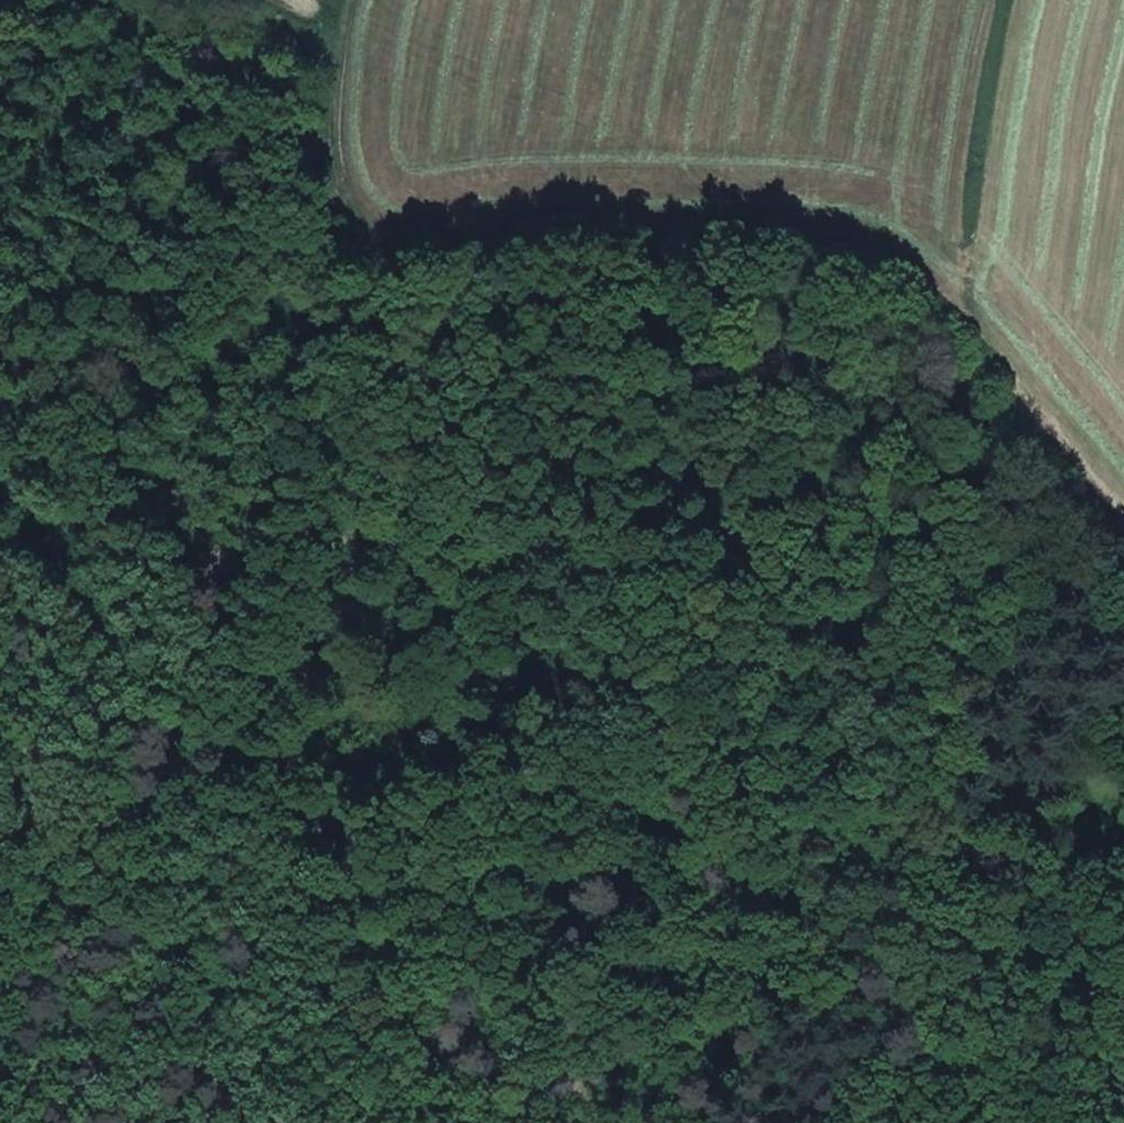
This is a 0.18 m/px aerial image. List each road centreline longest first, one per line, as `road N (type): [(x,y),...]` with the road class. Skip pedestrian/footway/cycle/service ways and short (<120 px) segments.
road 1 (track): [(215,1122),(0,1044)]

